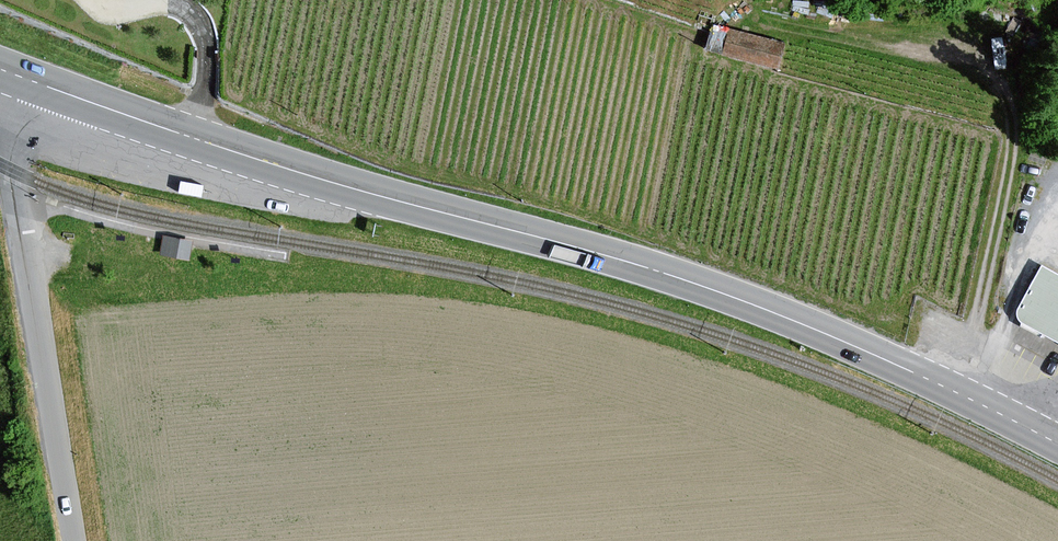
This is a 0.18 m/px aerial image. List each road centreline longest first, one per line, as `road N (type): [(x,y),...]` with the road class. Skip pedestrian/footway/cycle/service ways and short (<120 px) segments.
road 1 (primary): [(18,76),(306,174),(715,291),(941,384),(1057,445)]
road 2 (unclassified): [(18,76),(9,135),(14,190),(74,540)]
road 3 (track): [(958,393),(1015,140),(1008,94),(987,54)]

